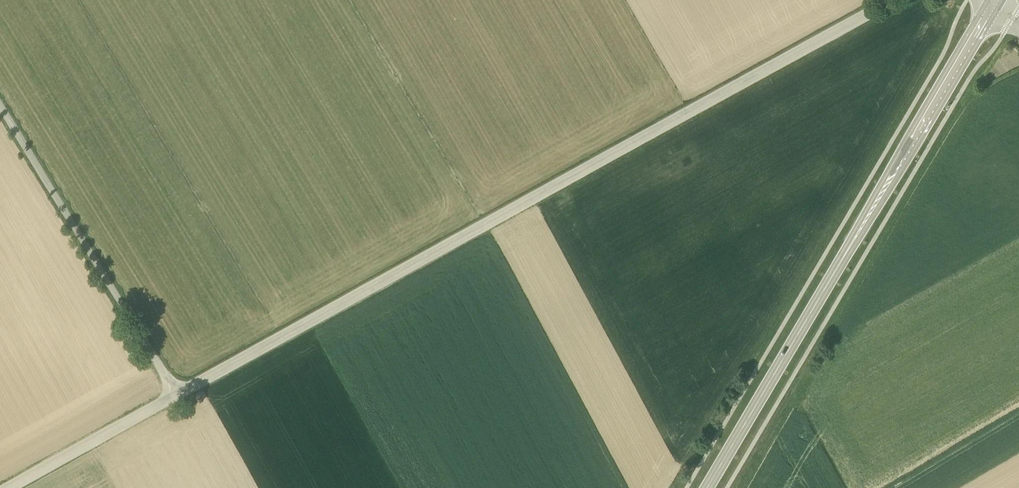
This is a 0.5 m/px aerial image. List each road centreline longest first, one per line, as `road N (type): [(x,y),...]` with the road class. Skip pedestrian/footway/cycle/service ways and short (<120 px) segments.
road 1 (unclassified): [(892,0),(176,394)]
road 2 (primary): [(707,487),(989,12)]
road 3 (unclassified): [(176,394),(0,107)]
road 4 (unclassified): [(176,394),(8,487)]

